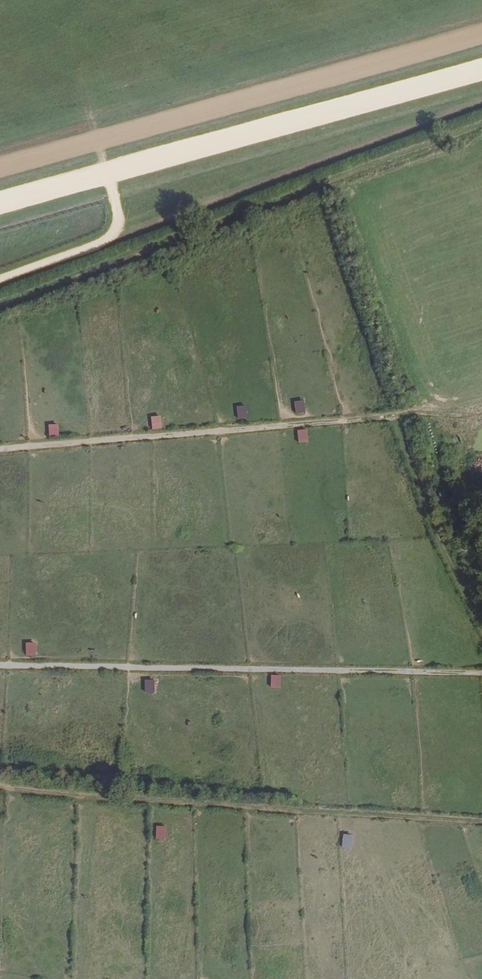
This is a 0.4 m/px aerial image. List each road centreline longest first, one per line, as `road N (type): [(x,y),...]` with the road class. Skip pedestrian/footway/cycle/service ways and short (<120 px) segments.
road 1 (track): [(481,126),(0,304)]
road 2 (track): [(0,785),(481,821)]
road 3 (track): [(474,672),(0,666)]
road 4 (track): [(0,448),(444,411)]
road 5 (track): [(110,184),(119,225),(109,239),(0,279)]

